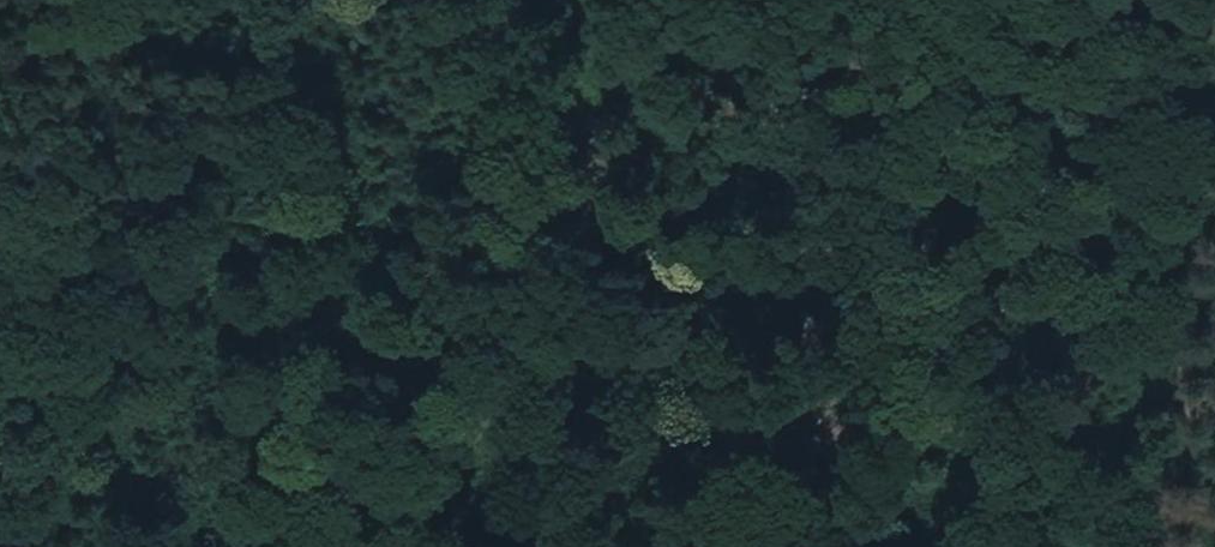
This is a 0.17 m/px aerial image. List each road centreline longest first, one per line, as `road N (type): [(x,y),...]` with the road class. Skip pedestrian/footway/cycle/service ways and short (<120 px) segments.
road 1 (track): [(301,546),(371,475),(463,319),(510,91),(483,0)]

